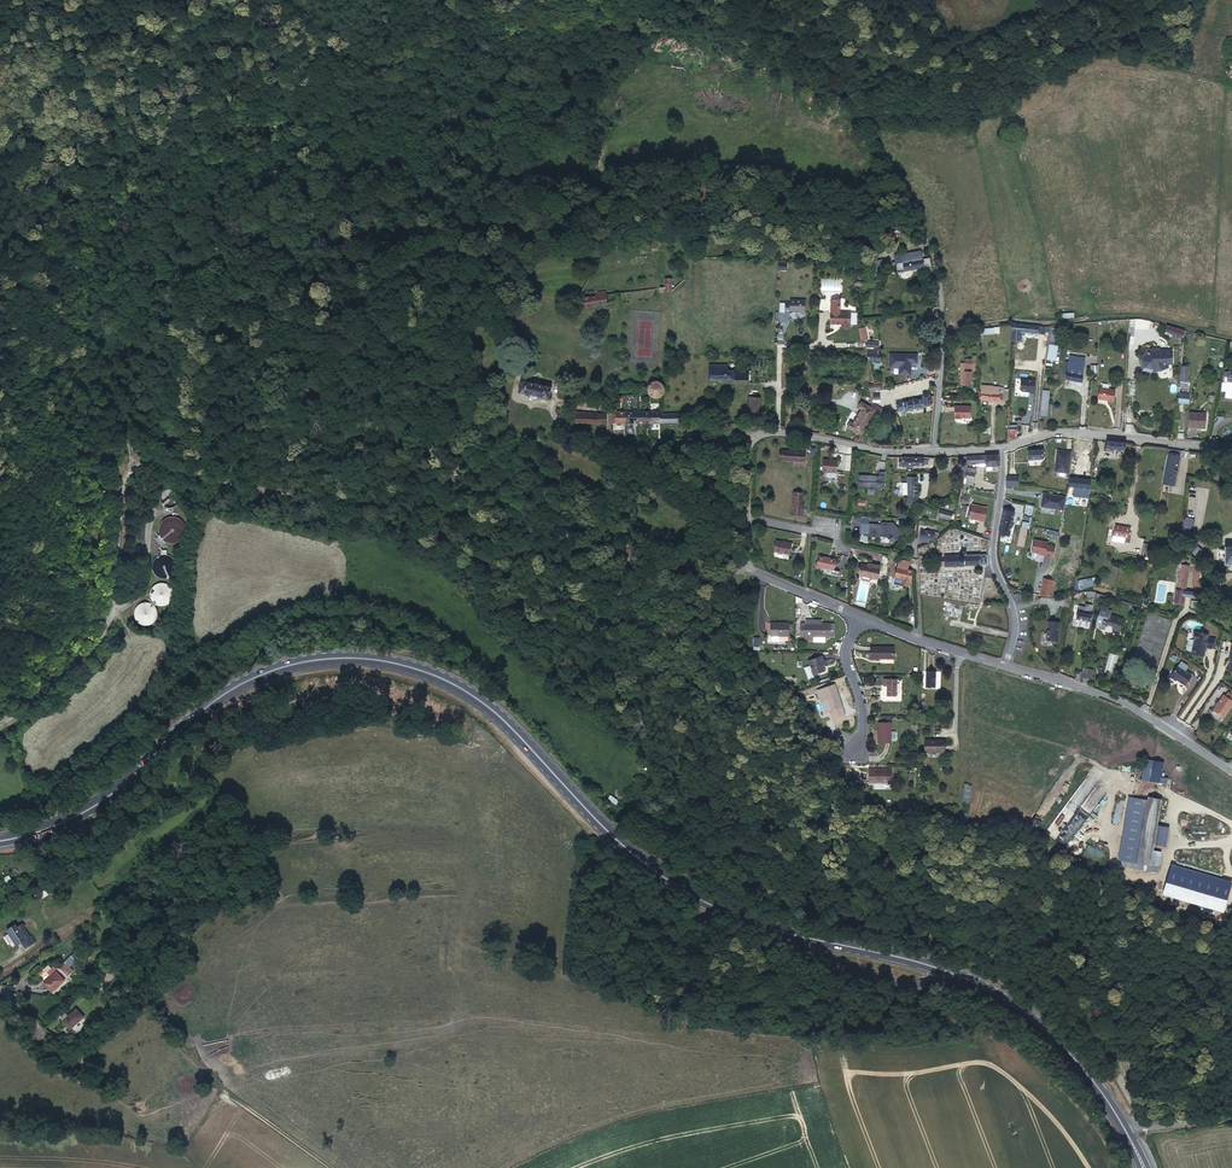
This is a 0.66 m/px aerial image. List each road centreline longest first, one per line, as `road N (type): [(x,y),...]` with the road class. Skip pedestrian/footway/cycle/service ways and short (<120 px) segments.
road 1 (primary): [(1125,1130),(1074,1056),(1018,1005),(952,973),(755,922),(686,890),(616,839),(490,709),(444,680),(388,661),(307,661),(250,679),(93,809),(0,840)]
road 2 (track): [(714,683),(535,566),(497,524),(465,509),(300,493),(152,458)]
road 3 (track): [(330,1167),(223,1092),(164,1011),(143,1001),(122,1003),(81,1042),(48,1040)]
road 4 (unclassified): [(152,458),(132,464),(122,479),(115,589),(99,639),(0,721)]
road 5 (unclassified): [(742,565),(721,577),(696,576),(631,542),(620,545),(706,655),(720,677),(714,683)]
road 6 (track): [(122,479),(237,485),(386,537)]
road 7 (residential): [(1231,772),(1110,696),(1005,667)]
road 8 (residential): [(1231,448),(1063,433),(1002,446)]
road 9 (residential): [(1005,667),(1014,626),(992,557),(1002,446)]
road 10 (residential): [(931,450),(941,310),(929,247)]
road 11 (residential): [(931,450),(777,433)]
road 12 (residential): [(860,617),(1005,667)]
road 13 (track): [(929,247),(885,171),(867,111)]
road 14 (residential): [(860,617),(844,649),(862,721),(851,753)]
road 15 (residential): [(742,565),(860,617)]

